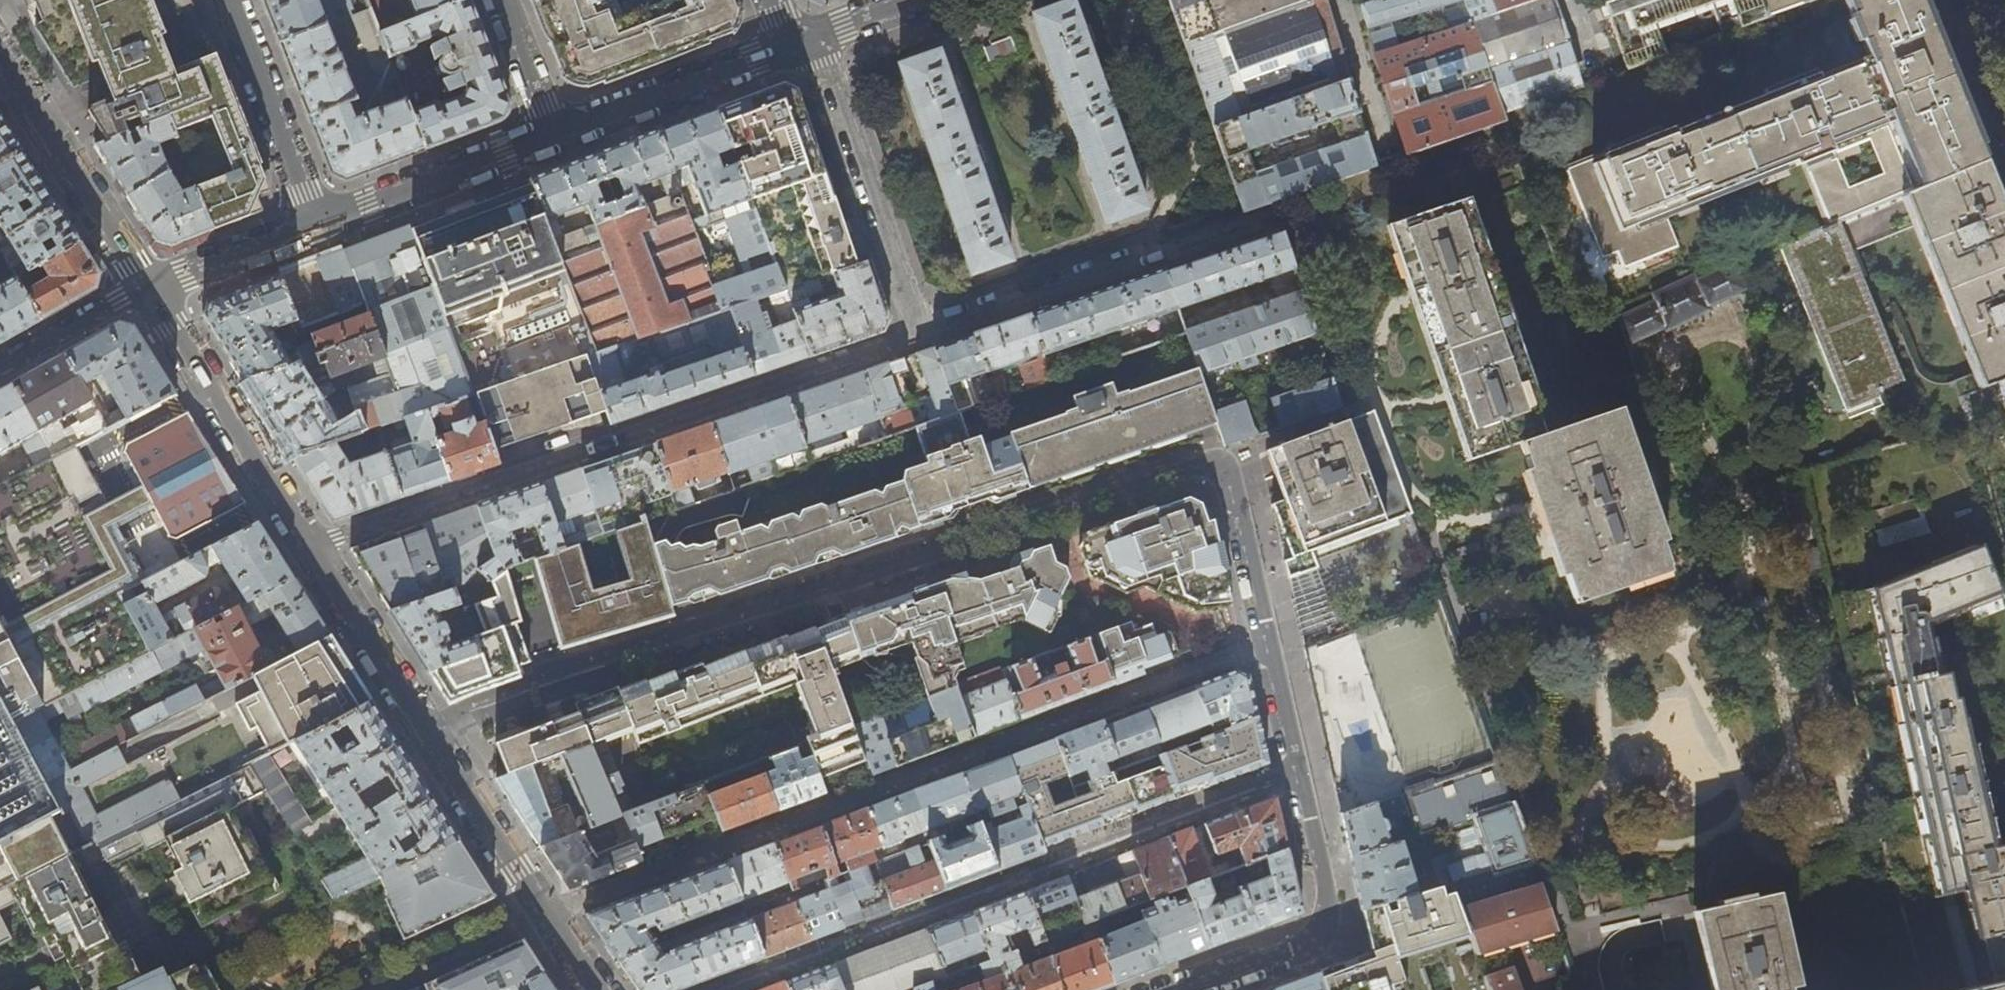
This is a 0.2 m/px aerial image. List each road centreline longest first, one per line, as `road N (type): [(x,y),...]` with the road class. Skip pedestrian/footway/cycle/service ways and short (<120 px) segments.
road 1 (residential): [(1222,457),(491,696),(428,727)]
road 2 (residential): [(545,912),(1266,644)]
road 3 (residential): [(918,336),(309,547)]
road 4 (residential): [(1297,772),(717,989)]
road 5 (unclassified): [(1266,218),(918,336)]
road 6 (residential): [(1182,989),(1336,933),(1297,772)]
road 7 (residential): [(819,35),(918,336)]
road 8 (residential): [(309,547),(150,289)]
road 9 (residential): [(150,289),(0,54)]
road 10 (residential): [(316,225),(557,136)]
road 11 (residential): [(557,136),(789,47)]
road 12 (residential): [(227,0),(316,225)]
road 13 (residential): [(545,912),(428,727)]
road 14 (residential): [(428,727),(309,547)]
road 15 (residential): [(1266,644),(1222,457)]
road 16 (residential): [(150,289),(316,225)]
road 17 (residential): [(150,289),(0,368)]
road 18 (residential): [(1391,161),(1343,0)]
road 19 (residential): [(557,136),(502,0)]
road 20 (residential): [(1297,772),(1266,644)]

